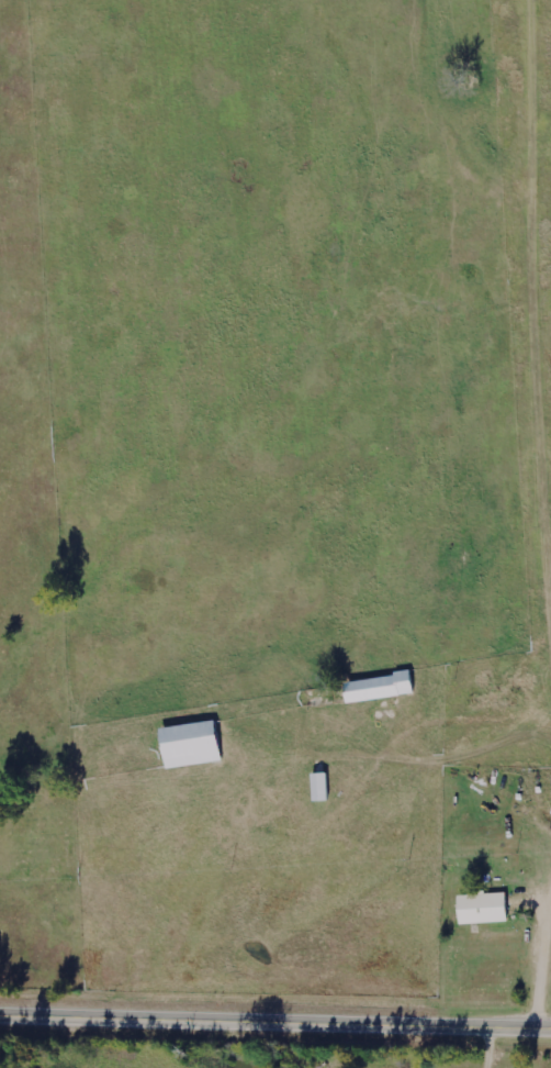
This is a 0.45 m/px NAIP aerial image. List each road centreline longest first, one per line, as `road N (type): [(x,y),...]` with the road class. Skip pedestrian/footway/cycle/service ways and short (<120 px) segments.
road 1 (tertiary): [(0,1016),(550,1029)]

